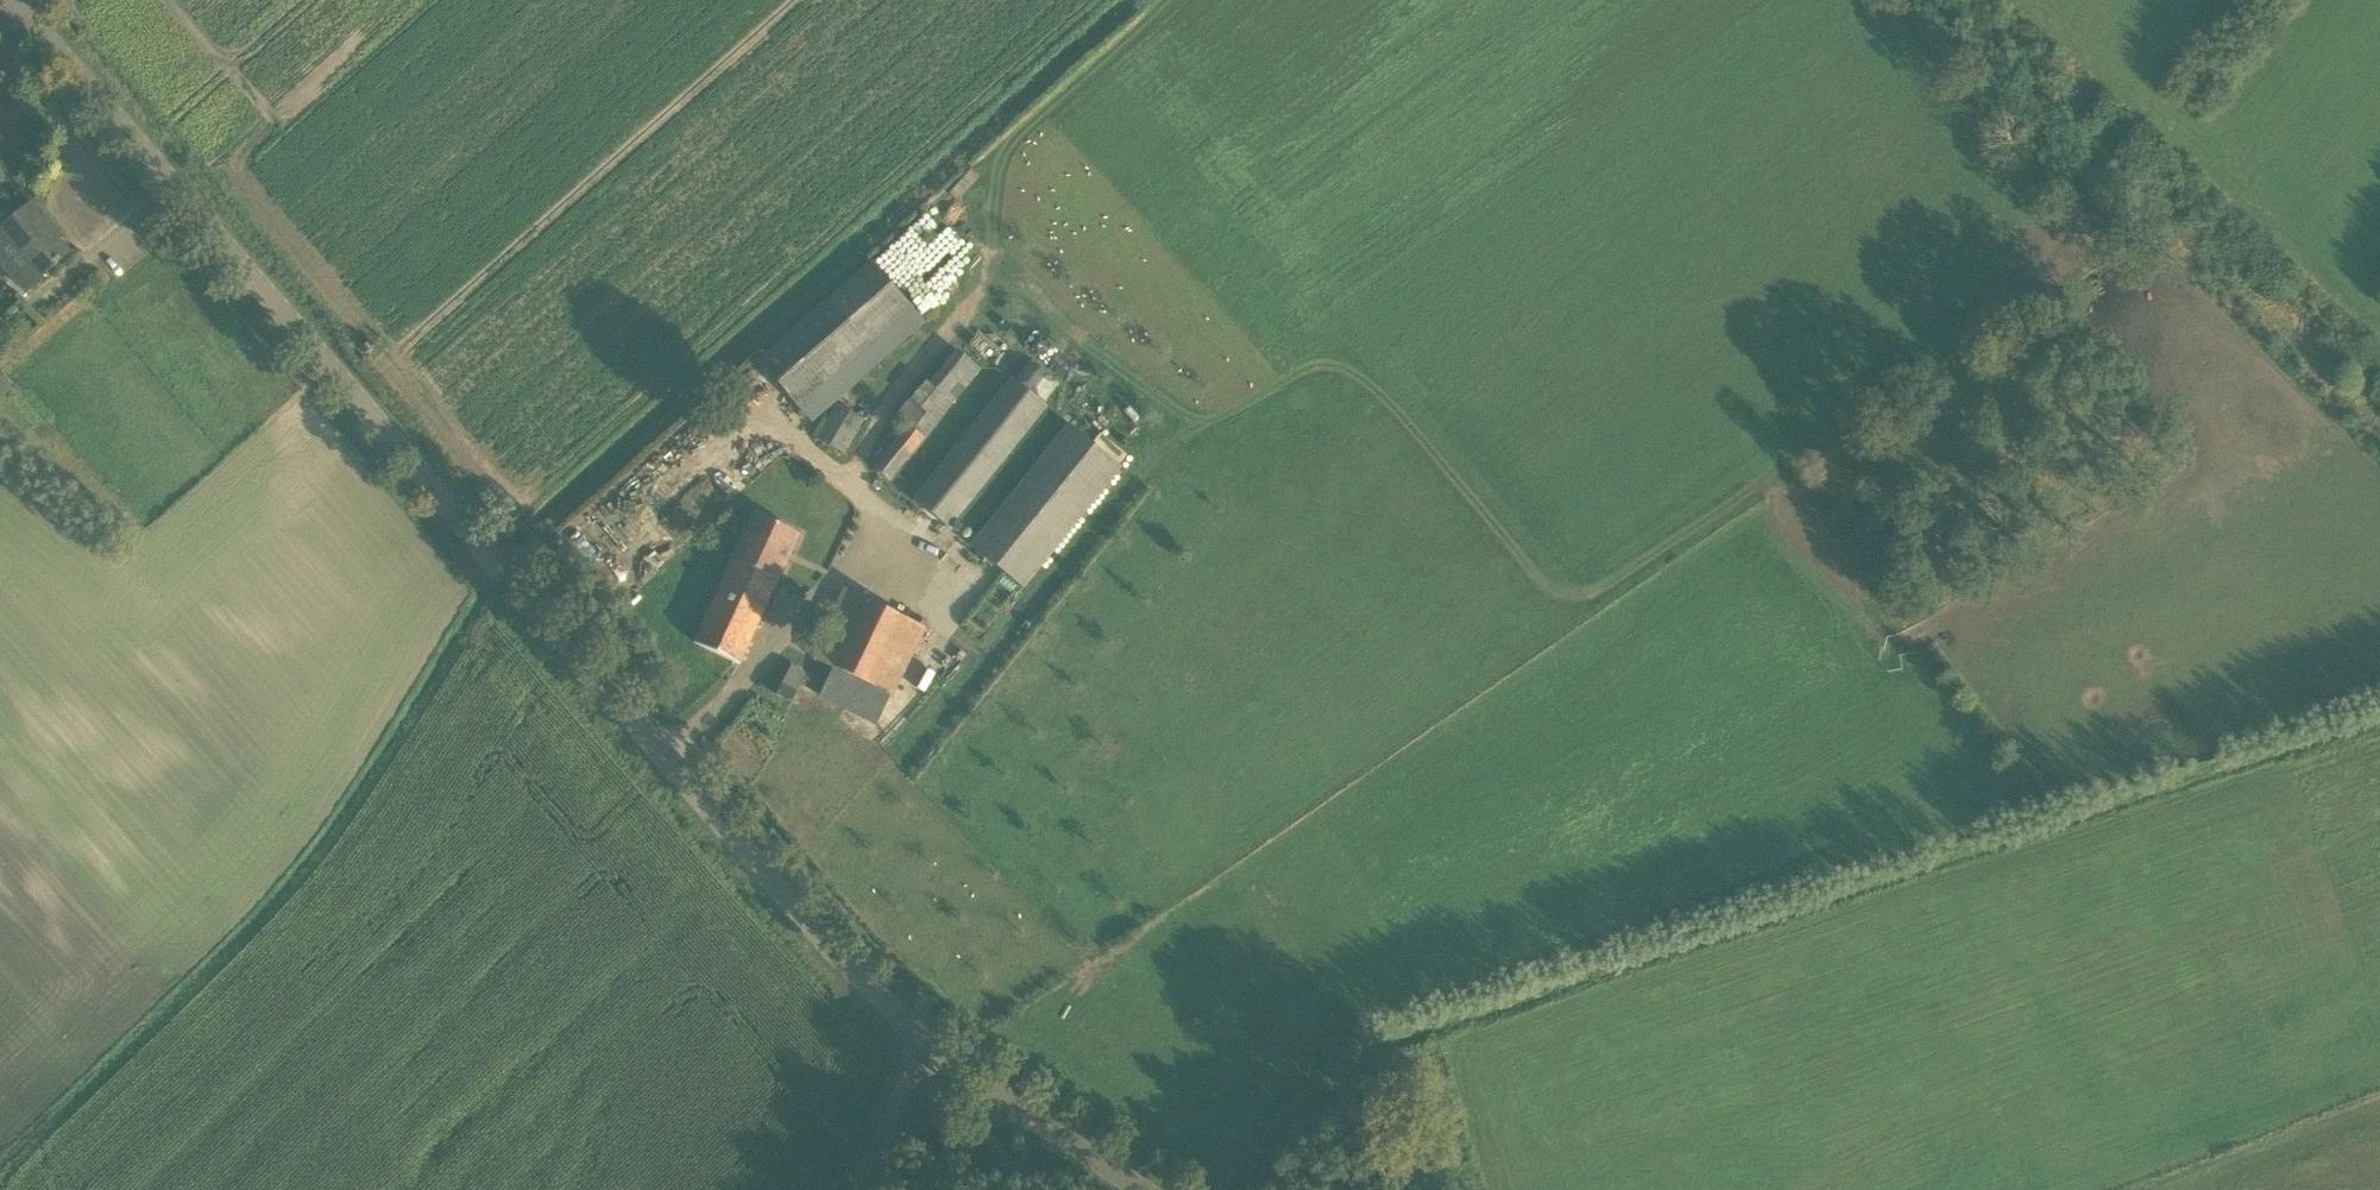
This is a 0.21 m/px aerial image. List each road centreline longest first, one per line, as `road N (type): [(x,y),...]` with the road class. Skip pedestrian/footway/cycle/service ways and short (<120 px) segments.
road 1 (unclassified): [(912,1035),(628,719),(10,0)]
road 2 (track): [(503,574),(1151,0)]
road 3 (track): [(2379,424),(1948,0)]
road 4 (unclassified): [(1132,1189),(999,1108),(912,1035)]
road 5 (unclassified): [(852,1189),(912,1035)]

